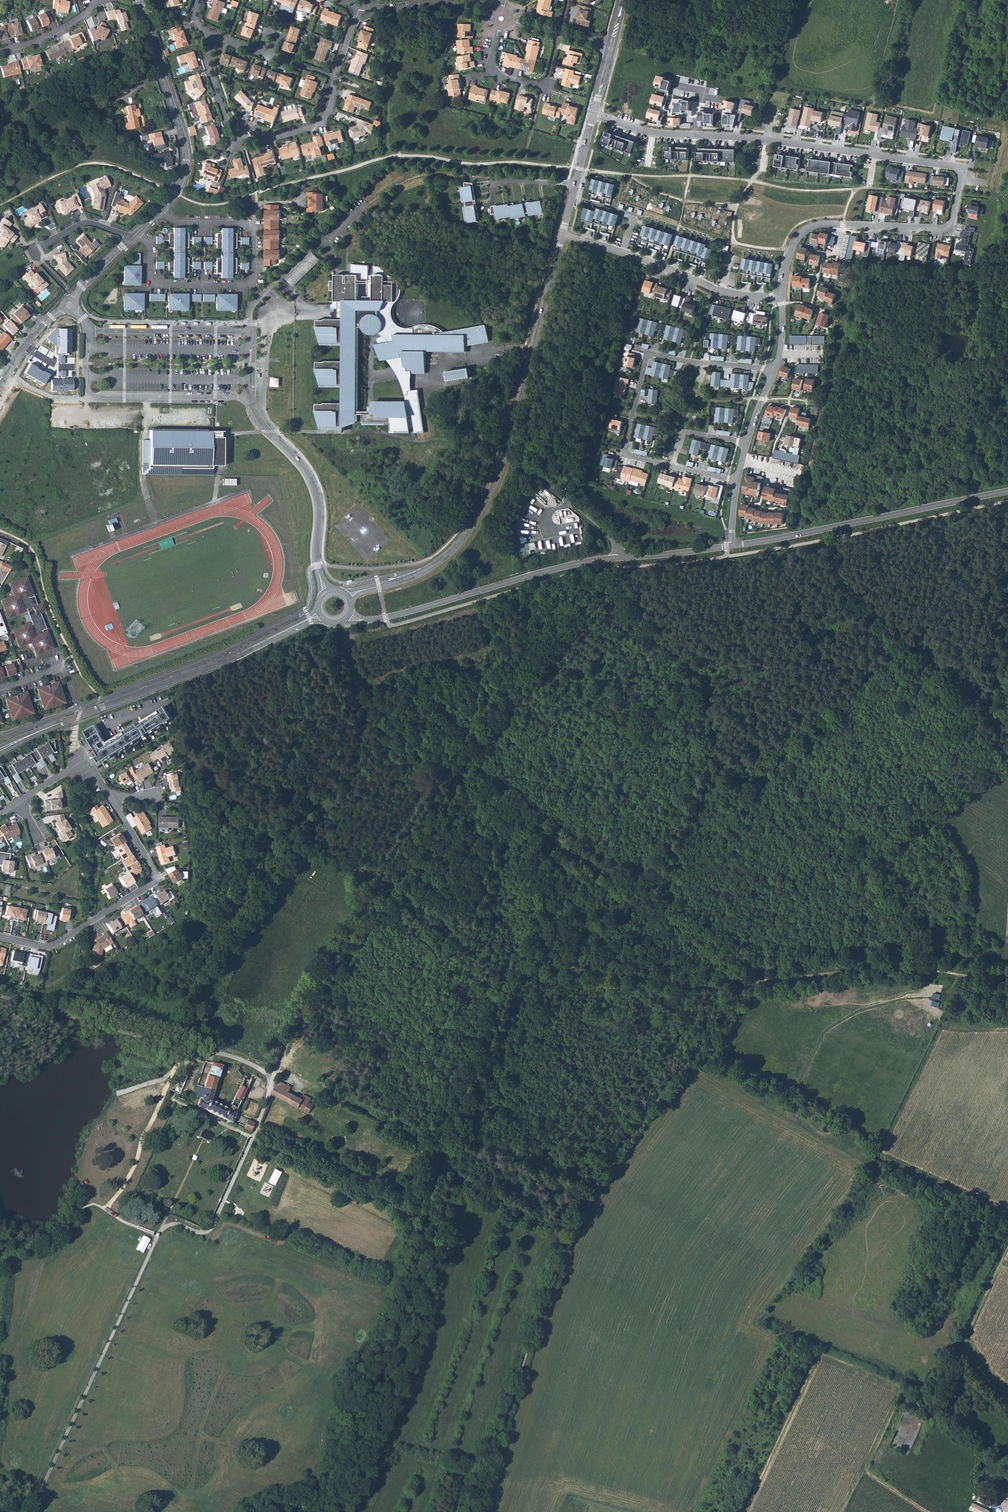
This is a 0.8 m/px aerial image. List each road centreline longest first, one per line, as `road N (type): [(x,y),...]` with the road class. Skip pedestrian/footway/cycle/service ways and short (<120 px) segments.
road 1 (residential): [(594,113),(667,134),(766,139),(960,171),(947,226),(823,225),(801,233),(781,297)]
road 2 (track): [(0,995),(182,1051),(214,1053),(268,1077),(251,1139),(210,1229),(161,1229)]
road 3 (tertiary): [(562,233),(509,443),(481,508),(441,560),(362,590)]
road 4 (tertiary): [(366,620),(584,562),(732,546)]
road 5 (track): [(161,1229),(31,1511)]
road 6 (track): [(464,1511),(578,1225)]
road 7 (tertiary): [(732,546),(1007,491)]
road 8 (residential): [(774,370),(646,359),(625,451),(673,466)]
road 9 (residential): [(319,576),(313,486),(247,399),(248,333)]
road 10 (residential): [(111,799),(153,871),(149,882),(51,944),(0,936)]
road 11 (tertiary): [(79,716),(232,657),(320,614)]
road 12 (track): [(759,981),(878,968),(1007,978)]
road 13 (track): [(842,1511),(902,1391),(933,1405),(964,1340)]
road 14 (residential): [(137,0),(186,154),(180,184),(161,209)]
road 15 (residential): [(623,253),(723,292),(781,297)]
road 16 (residential): [(136,233),(159,286),(253,287)]
road 17 (residential): [(129,240),(25,345)]
road 18 (residential): [(359,6),(438,3),(502,18)]
road 19 (residential): [(335,78),(317,125),(266,142),(243,136)]
road 20 (tertiary): [(594,113),(562,233)]
road 21 (residential): [(18,800),(79,763),(90,766),(111,799)]

